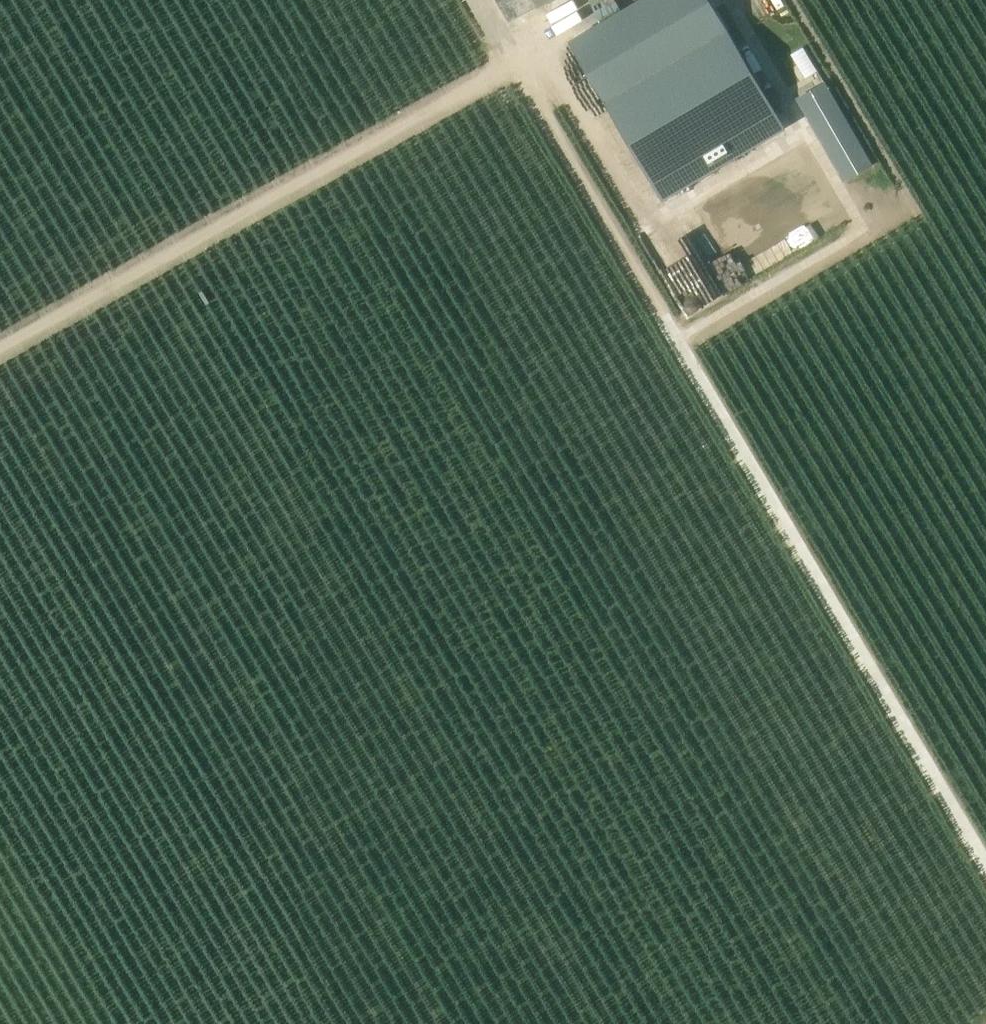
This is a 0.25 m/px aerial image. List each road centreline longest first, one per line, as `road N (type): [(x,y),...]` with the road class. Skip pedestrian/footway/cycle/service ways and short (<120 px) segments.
road 1 (track): [(985,873),(515,61)]
road 2 (track): [(0,350),(515,61)]

